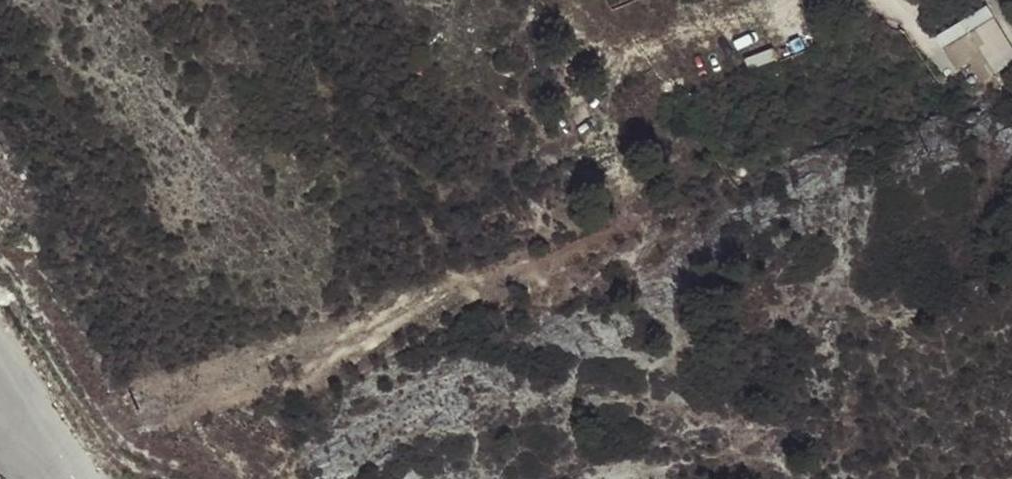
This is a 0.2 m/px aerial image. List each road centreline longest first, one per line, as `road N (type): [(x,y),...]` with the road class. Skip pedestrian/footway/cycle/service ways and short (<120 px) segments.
road 1 (unclassified): [(81,478),(0,357)]
road 2 (track): [(762,0),(628,56)]

